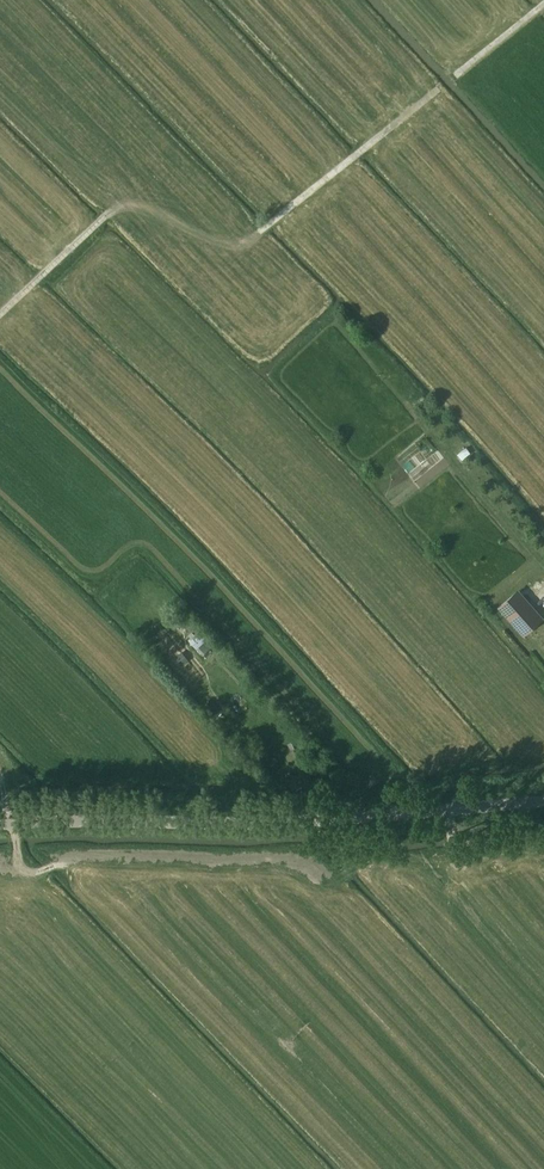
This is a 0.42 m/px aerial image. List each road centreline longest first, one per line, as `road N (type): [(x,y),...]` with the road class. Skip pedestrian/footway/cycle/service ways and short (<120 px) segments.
road 1 (unclassified): [(0,824),(301,821),(543,801)]
road 2 (unclassified): [(263,222),(308,177),(536,0)]
road 3 (track): [(543,565),(361,355)]

